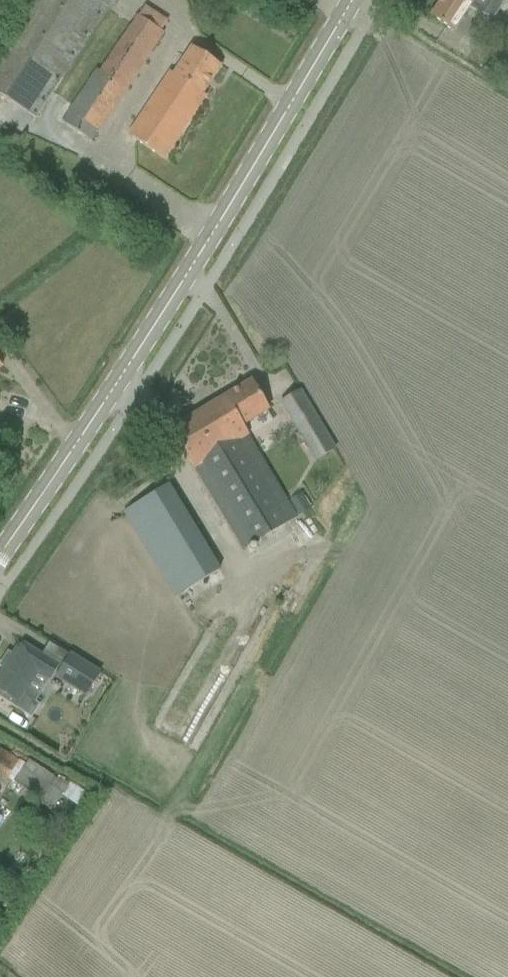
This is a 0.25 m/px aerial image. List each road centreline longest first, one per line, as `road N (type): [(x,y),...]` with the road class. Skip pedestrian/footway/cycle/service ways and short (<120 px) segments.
road 1 (tertiary): [(0,555),(261,156),(352,0)]

